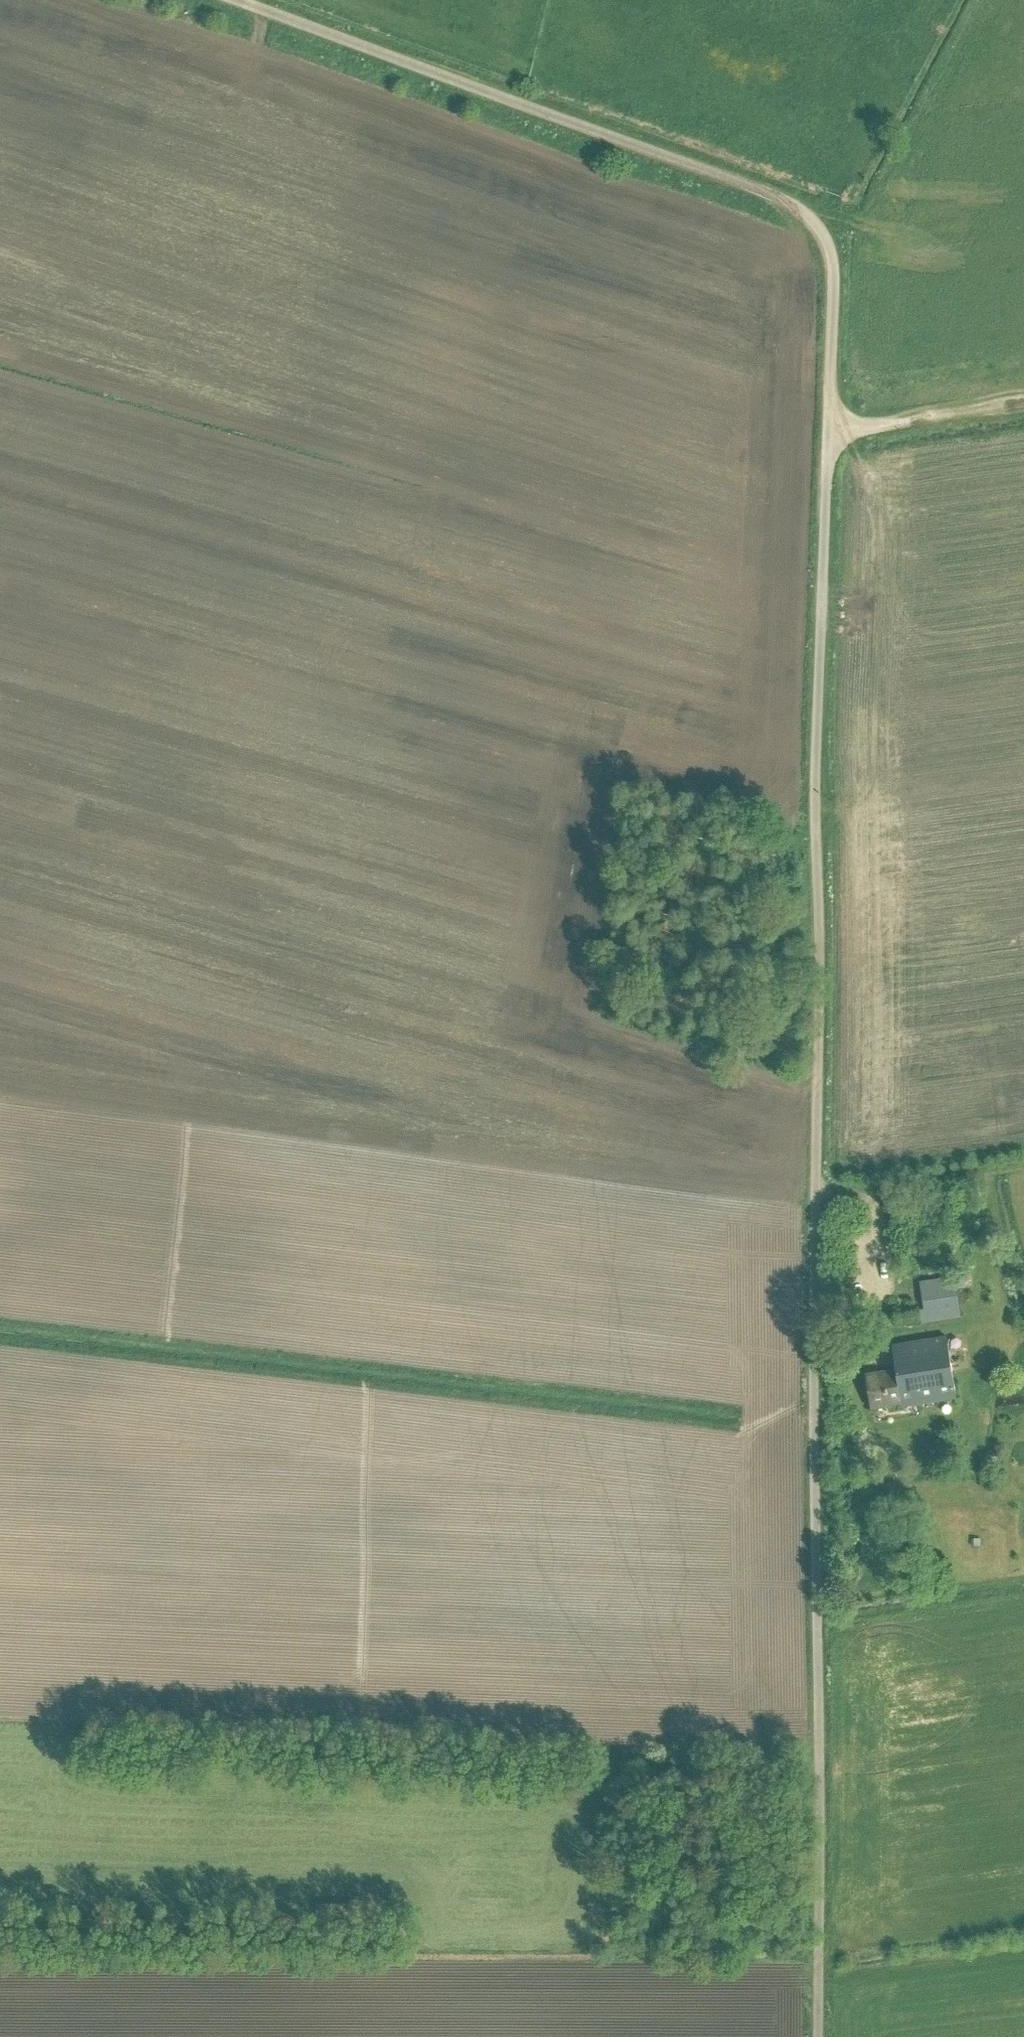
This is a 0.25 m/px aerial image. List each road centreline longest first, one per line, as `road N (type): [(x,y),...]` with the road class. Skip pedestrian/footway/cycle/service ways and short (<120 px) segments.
road 1 (track): [(830,431),(1023,406)]

